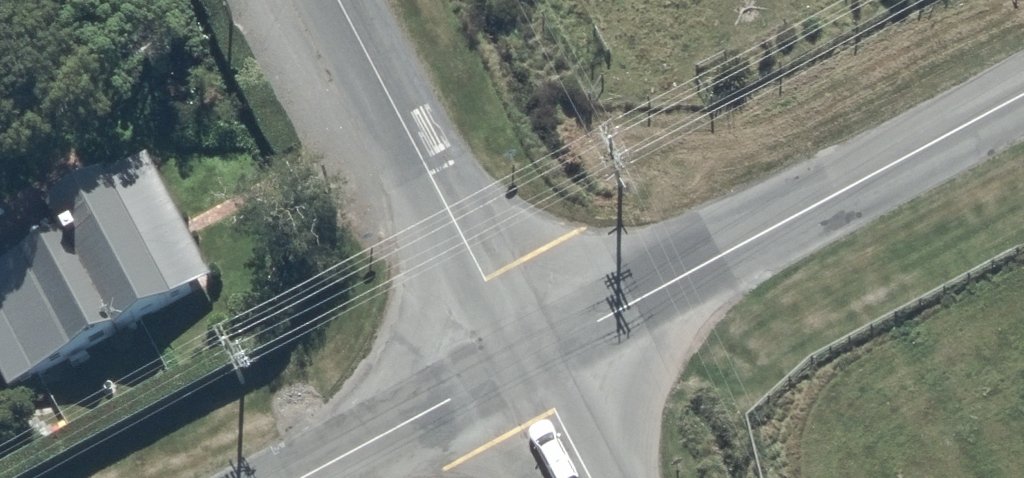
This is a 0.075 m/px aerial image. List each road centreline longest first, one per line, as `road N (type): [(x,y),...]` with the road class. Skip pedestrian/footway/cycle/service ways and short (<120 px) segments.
road 1 (unclassified): [(525,360),(1023,98)]
road 2 (unclassified): [(338,0),(525,360)]
road 3 (unclassified): [(299,477),(525,360)]
road 4 (unclassified): [(525,360),(589,477)]

